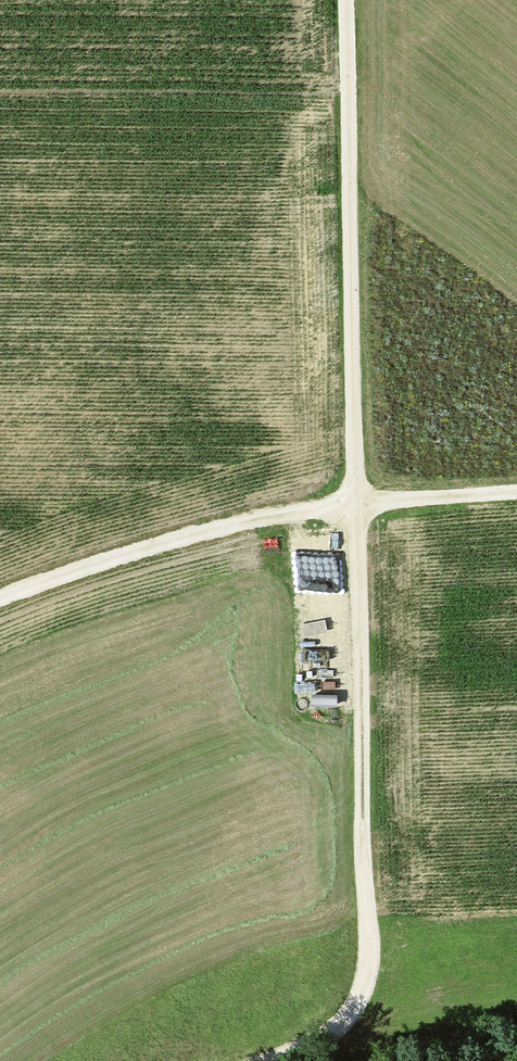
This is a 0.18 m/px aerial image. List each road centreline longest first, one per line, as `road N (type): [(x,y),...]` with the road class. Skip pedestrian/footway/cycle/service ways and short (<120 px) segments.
road 1 (track): [(347,0),(370,946),(355,1008),(342,1024),(265,1060)]
road 2 (track): [(358,499),(269,512),(87,561),(0,594)]
road 3 (track): [(358,499),(516,489)]

